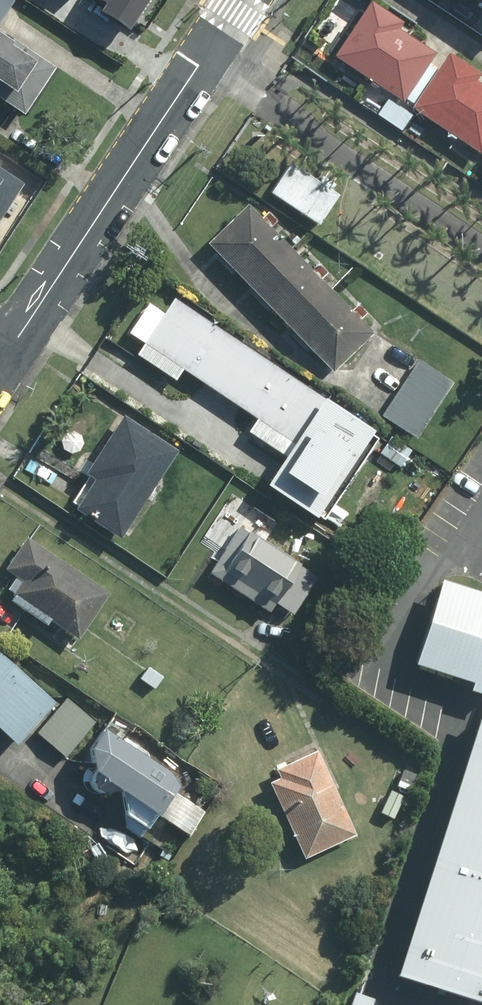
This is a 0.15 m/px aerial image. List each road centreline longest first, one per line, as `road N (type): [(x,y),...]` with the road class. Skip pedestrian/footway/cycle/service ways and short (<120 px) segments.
road 1 (residential): [(245,0),(0,371)]

